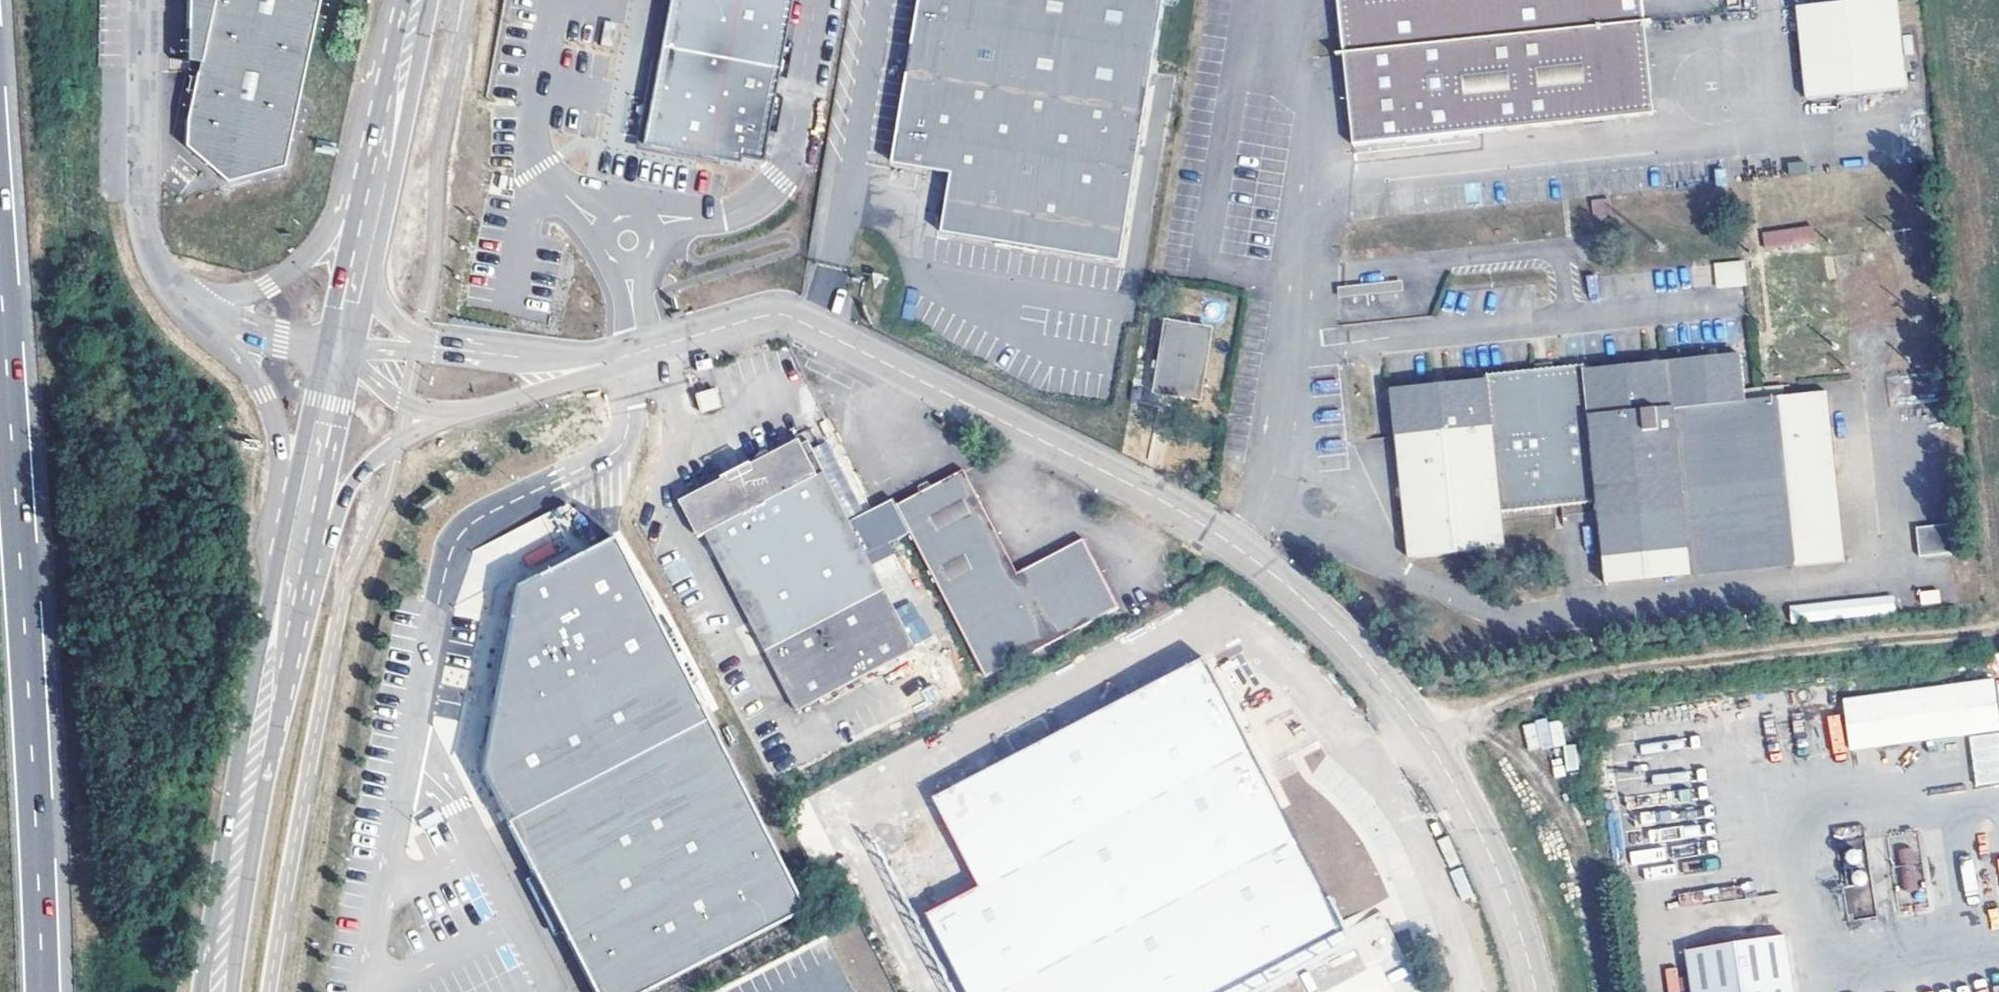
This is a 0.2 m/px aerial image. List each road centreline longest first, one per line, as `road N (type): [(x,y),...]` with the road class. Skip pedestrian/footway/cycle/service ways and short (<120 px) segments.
road 1 (tertiary): [(620,358),(782,314),(1123,481),(1238,547),(1349,642),(1420,729),(1503,882),(1536,991)]
road 2 (motorway): [(43,991),(0,283)]
road 3 (track): [(1998,628),(1590,675),(1420,729)]
road 4 (secondary): [(303,551),(223,935),(219,991)]
road 5 (secondary): [(420,0),(363,282)]
road 6 (tertiary): [(620,358),(418,344)]
road 7 (secondary): [(347,354),(303,551)]
road 8 (tertiary): [(303,551),(372,460),(445,418)]
road 9 (tertiary): [(445,418),(620,358)]

